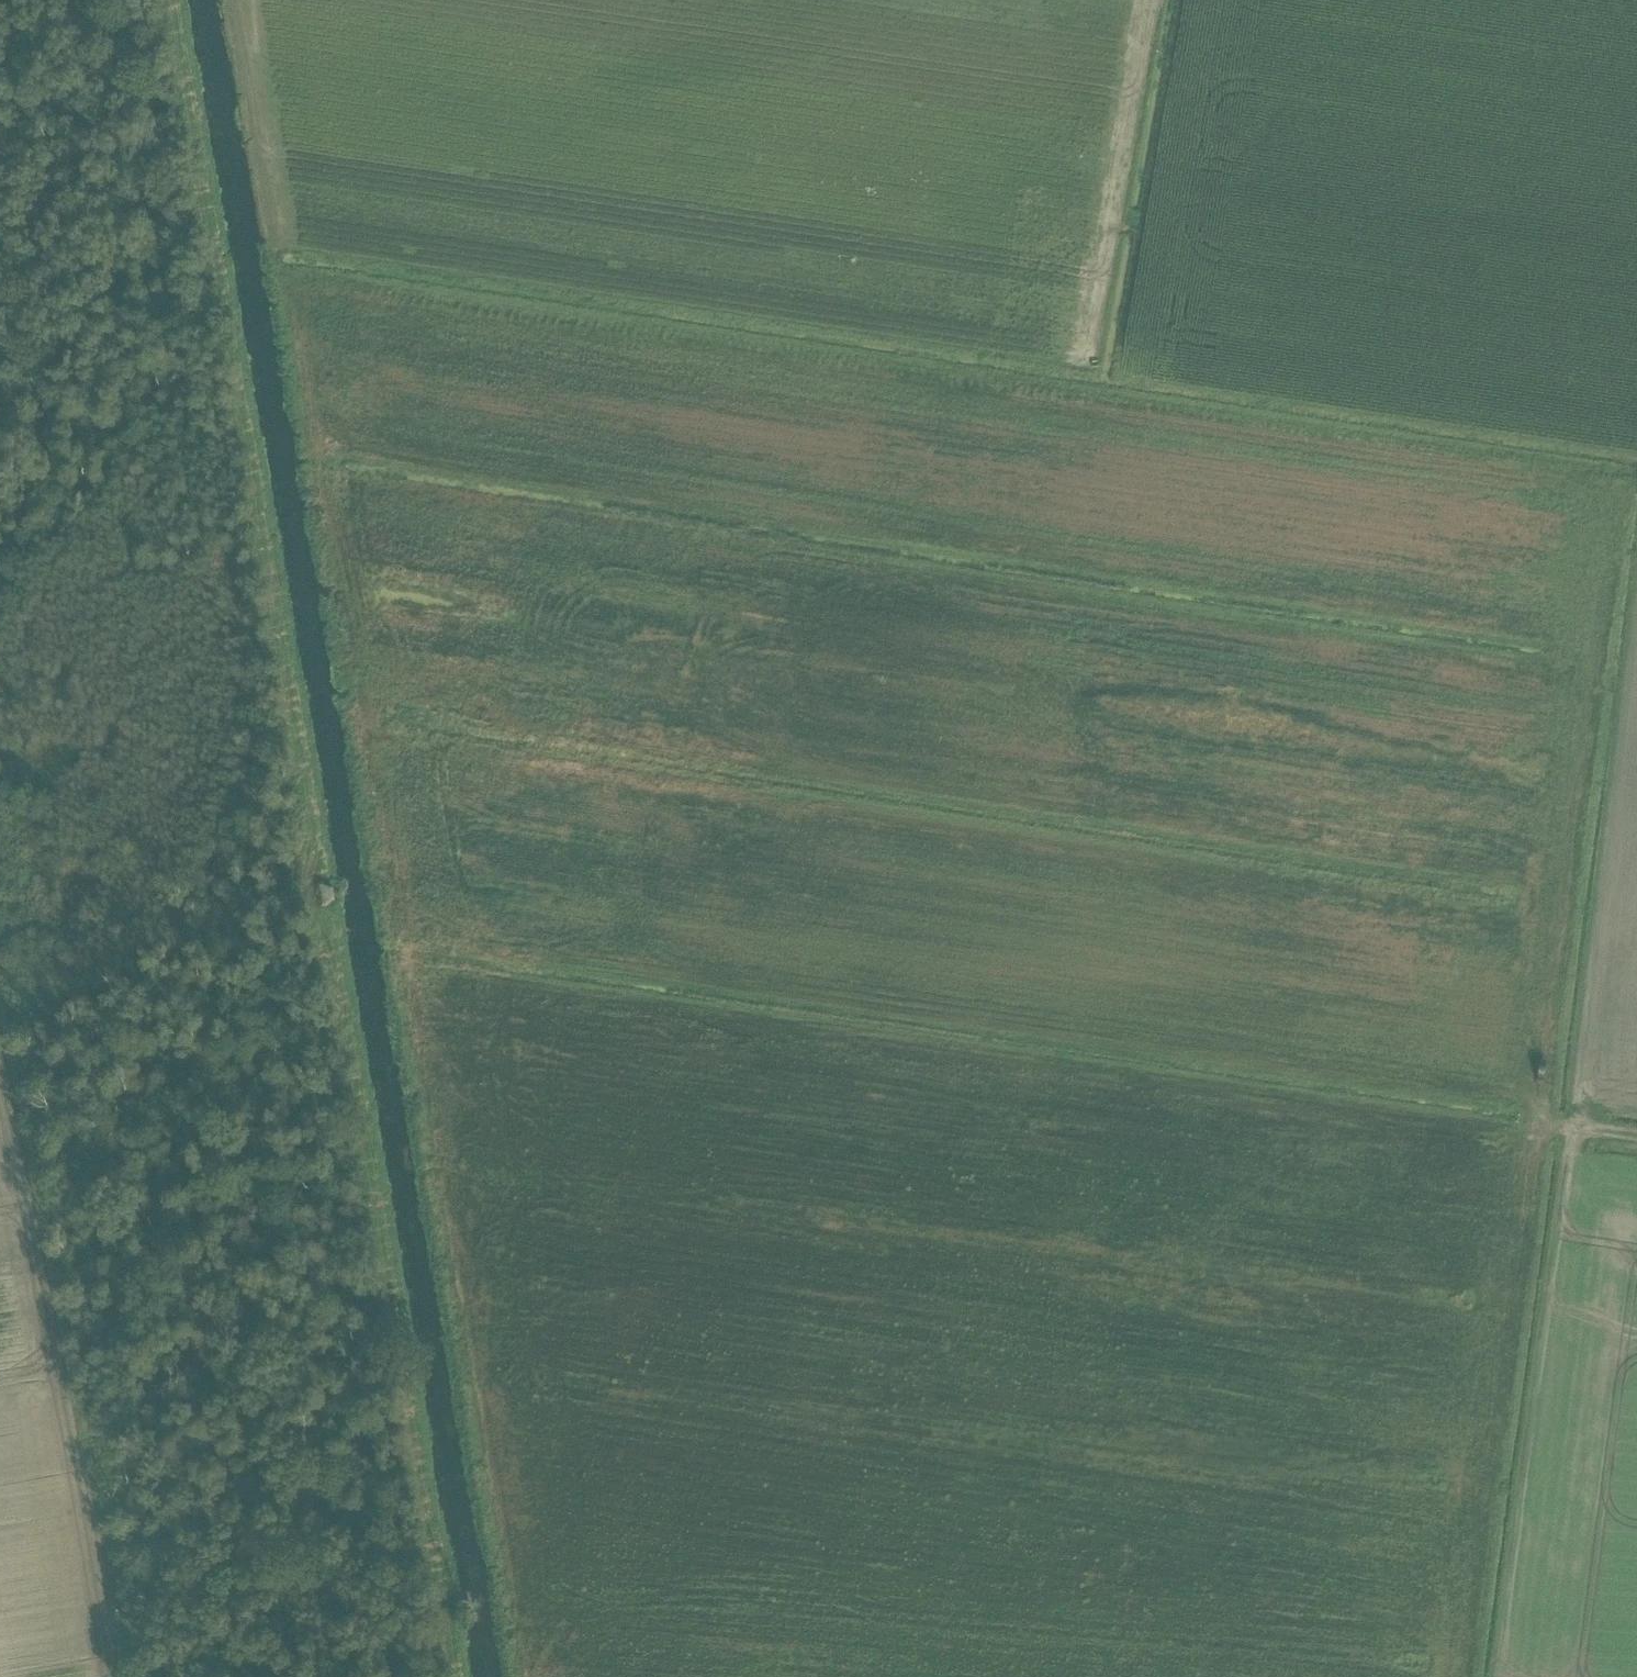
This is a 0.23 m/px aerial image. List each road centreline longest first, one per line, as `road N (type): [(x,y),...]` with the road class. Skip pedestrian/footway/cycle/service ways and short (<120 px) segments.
road 1 (track): [(462,1676),(339,971),(315,911),(311,817),(170,0)]

